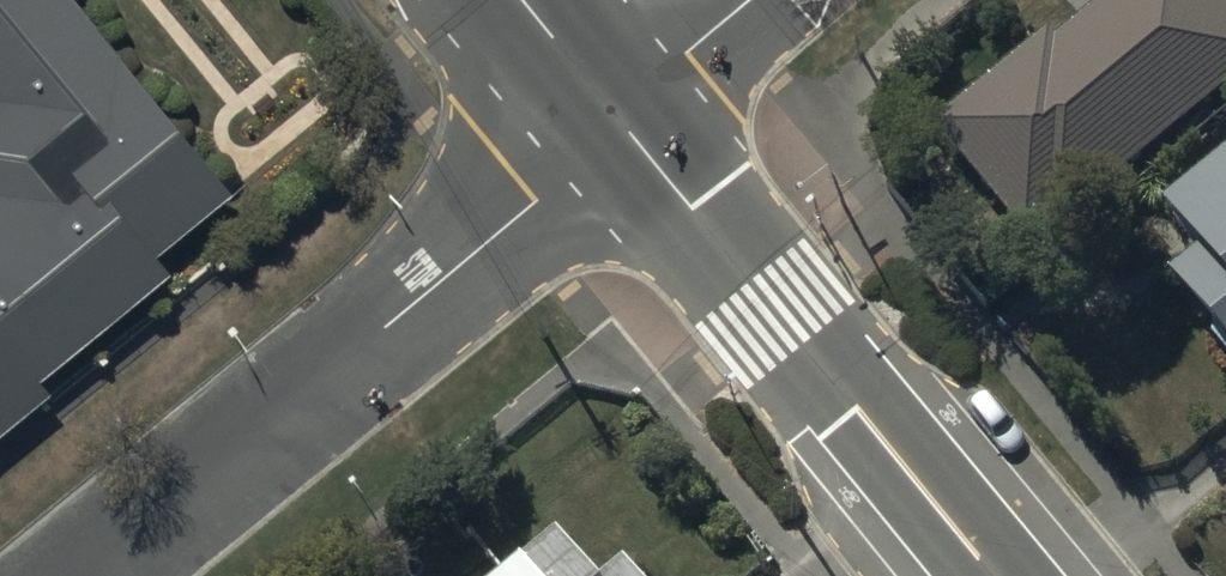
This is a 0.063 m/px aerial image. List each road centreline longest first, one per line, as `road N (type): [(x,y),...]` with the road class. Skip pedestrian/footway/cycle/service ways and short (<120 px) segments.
road 1 (unclassified): [(619,119),(536,202),(87,575)]
road 2 (secondary): [(985,575),(619,119)]
road 3 (unclassified): [(750,0),(619,119)]
road 4 (secondary): [(619,119),(521,0)]

